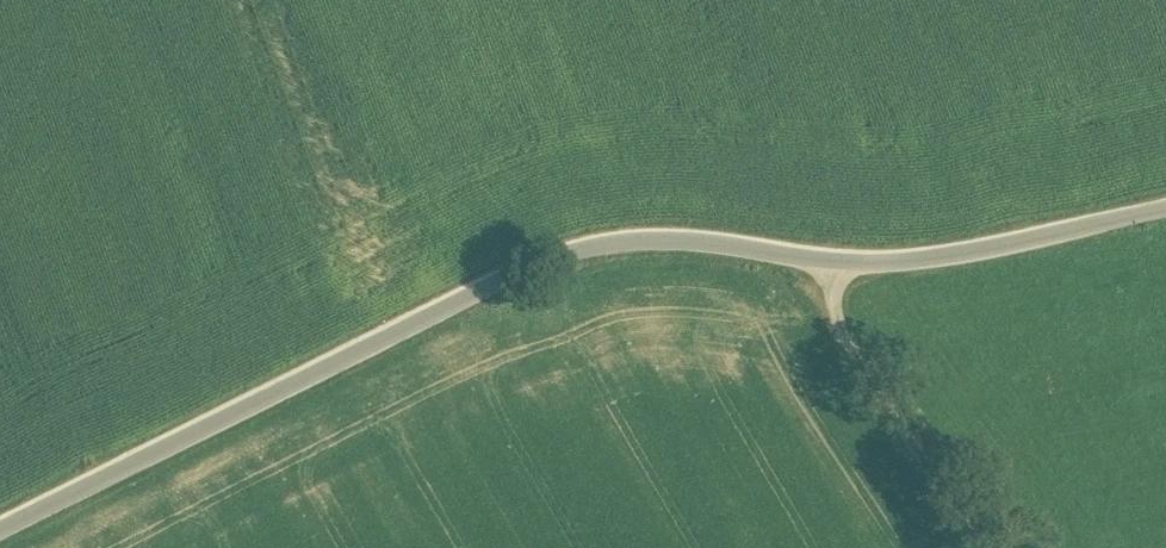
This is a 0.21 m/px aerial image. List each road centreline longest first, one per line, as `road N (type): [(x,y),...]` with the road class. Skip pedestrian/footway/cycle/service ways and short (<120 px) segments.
road 1 (unclassified): [(1165,208),(937,259),(840,258),(684,236),(609,244),(539,265),(0,535)]
road 2 (track): [(840,258),(837,311),(991,547)]

